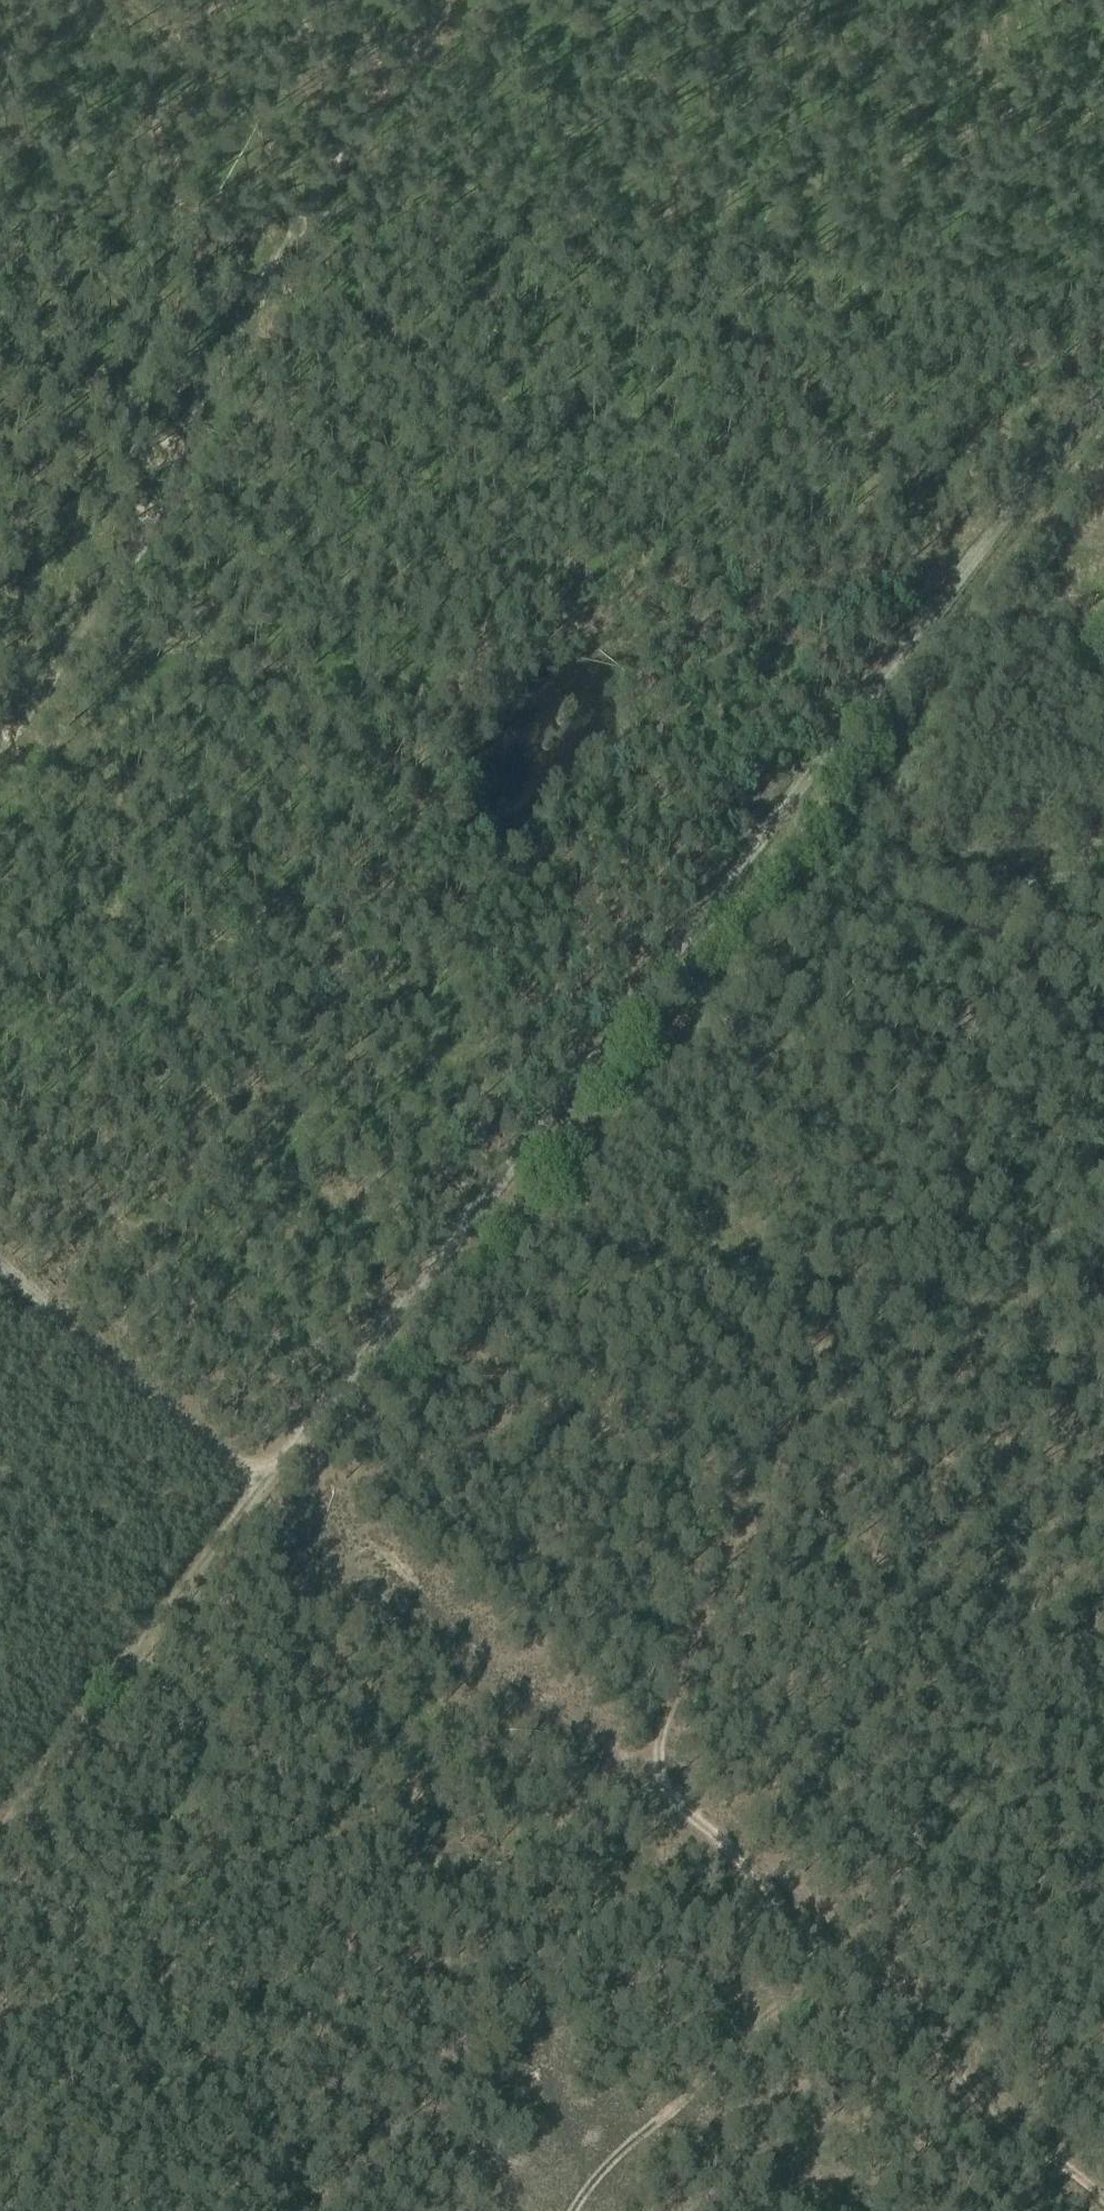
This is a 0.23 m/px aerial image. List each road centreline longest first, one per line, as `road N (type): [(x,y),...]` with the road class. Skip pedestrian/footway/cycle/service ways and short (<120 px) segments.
road 1 (track): [(1103,2196),(987,2116),(900,2006),(781,1925),(725,1842),(666,1795),(656,1778),(654,1744),(1010,910),(1022,891),(1041,883),(1103,878)]
road 2 (track): [(800,1943),(739,2041),(609,2160),(569,2210)]

